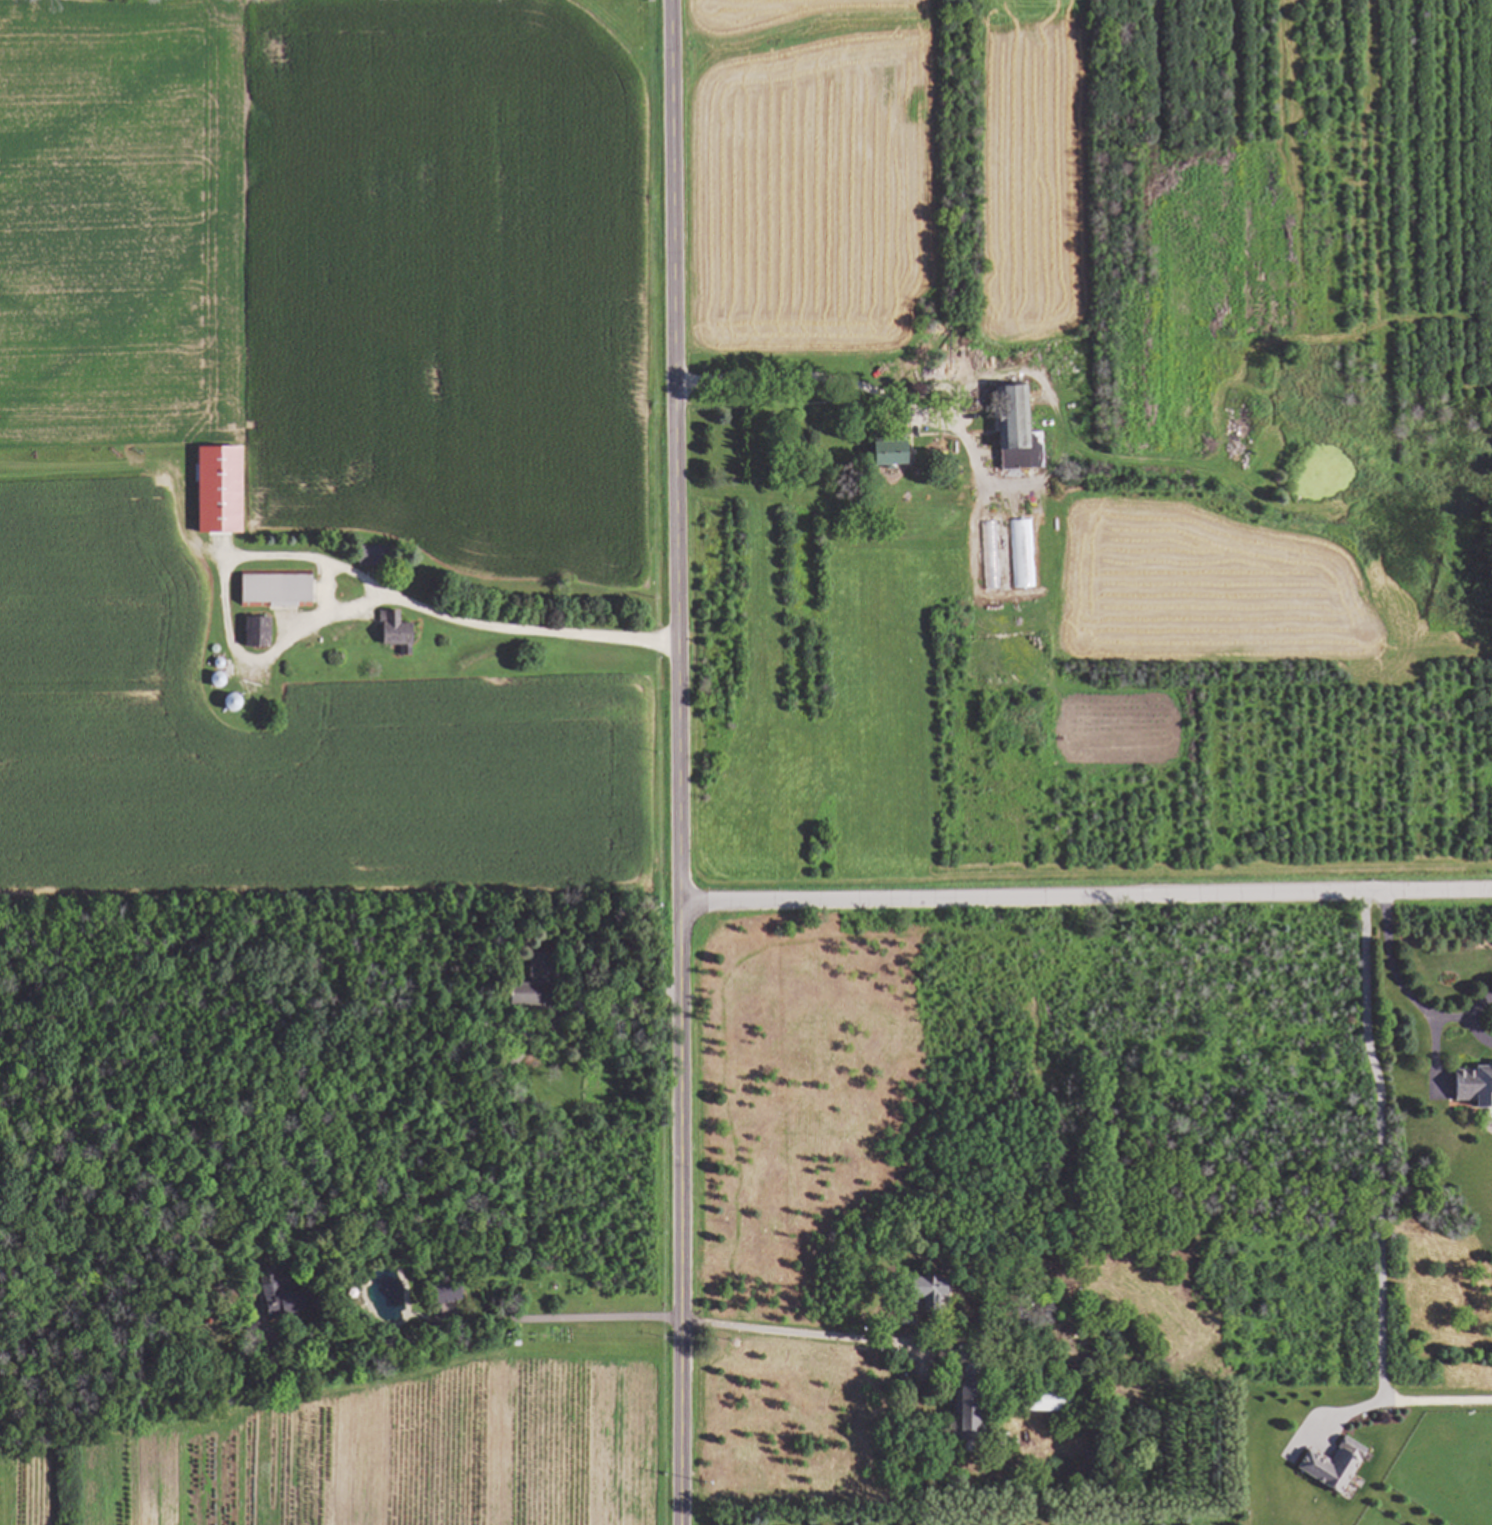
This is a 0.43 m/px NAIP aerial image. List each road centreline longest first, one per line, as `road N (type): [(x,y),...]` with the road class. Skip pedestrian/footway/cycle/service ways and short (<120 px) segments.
road 1 (tertiary): [(684,1524),(681,907),(692,640),(677,0)]
road 2 (residential): [(1491,896),(681,907)]

